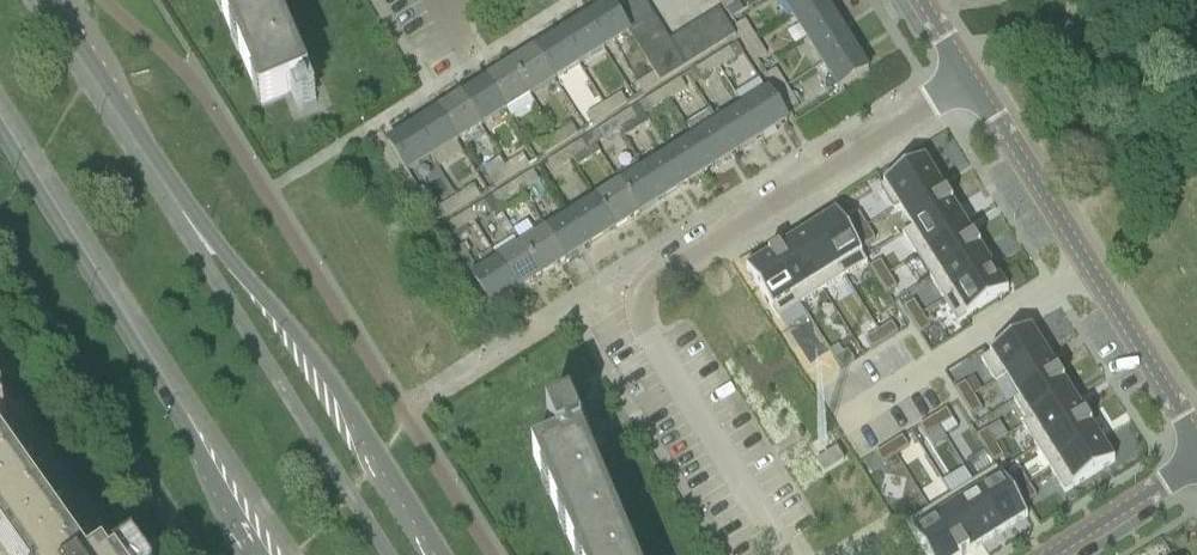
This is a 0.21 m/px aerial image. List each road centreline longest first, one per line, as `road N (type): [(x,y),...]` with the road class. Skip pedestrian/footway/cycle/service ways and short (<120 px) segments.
road 1 (residential): [(791,554),(644,331),(647,289),(963,83)]
road 2 (secondary): [(429,554),(276,306),(189,217),(45,0)]
road 3 (secondary): [(0,137),(260,554)]
road 4 (tertiary): [(1196,451),(963,83)]
road 5 (tertiary): [(1053,554),(1196,464)]

